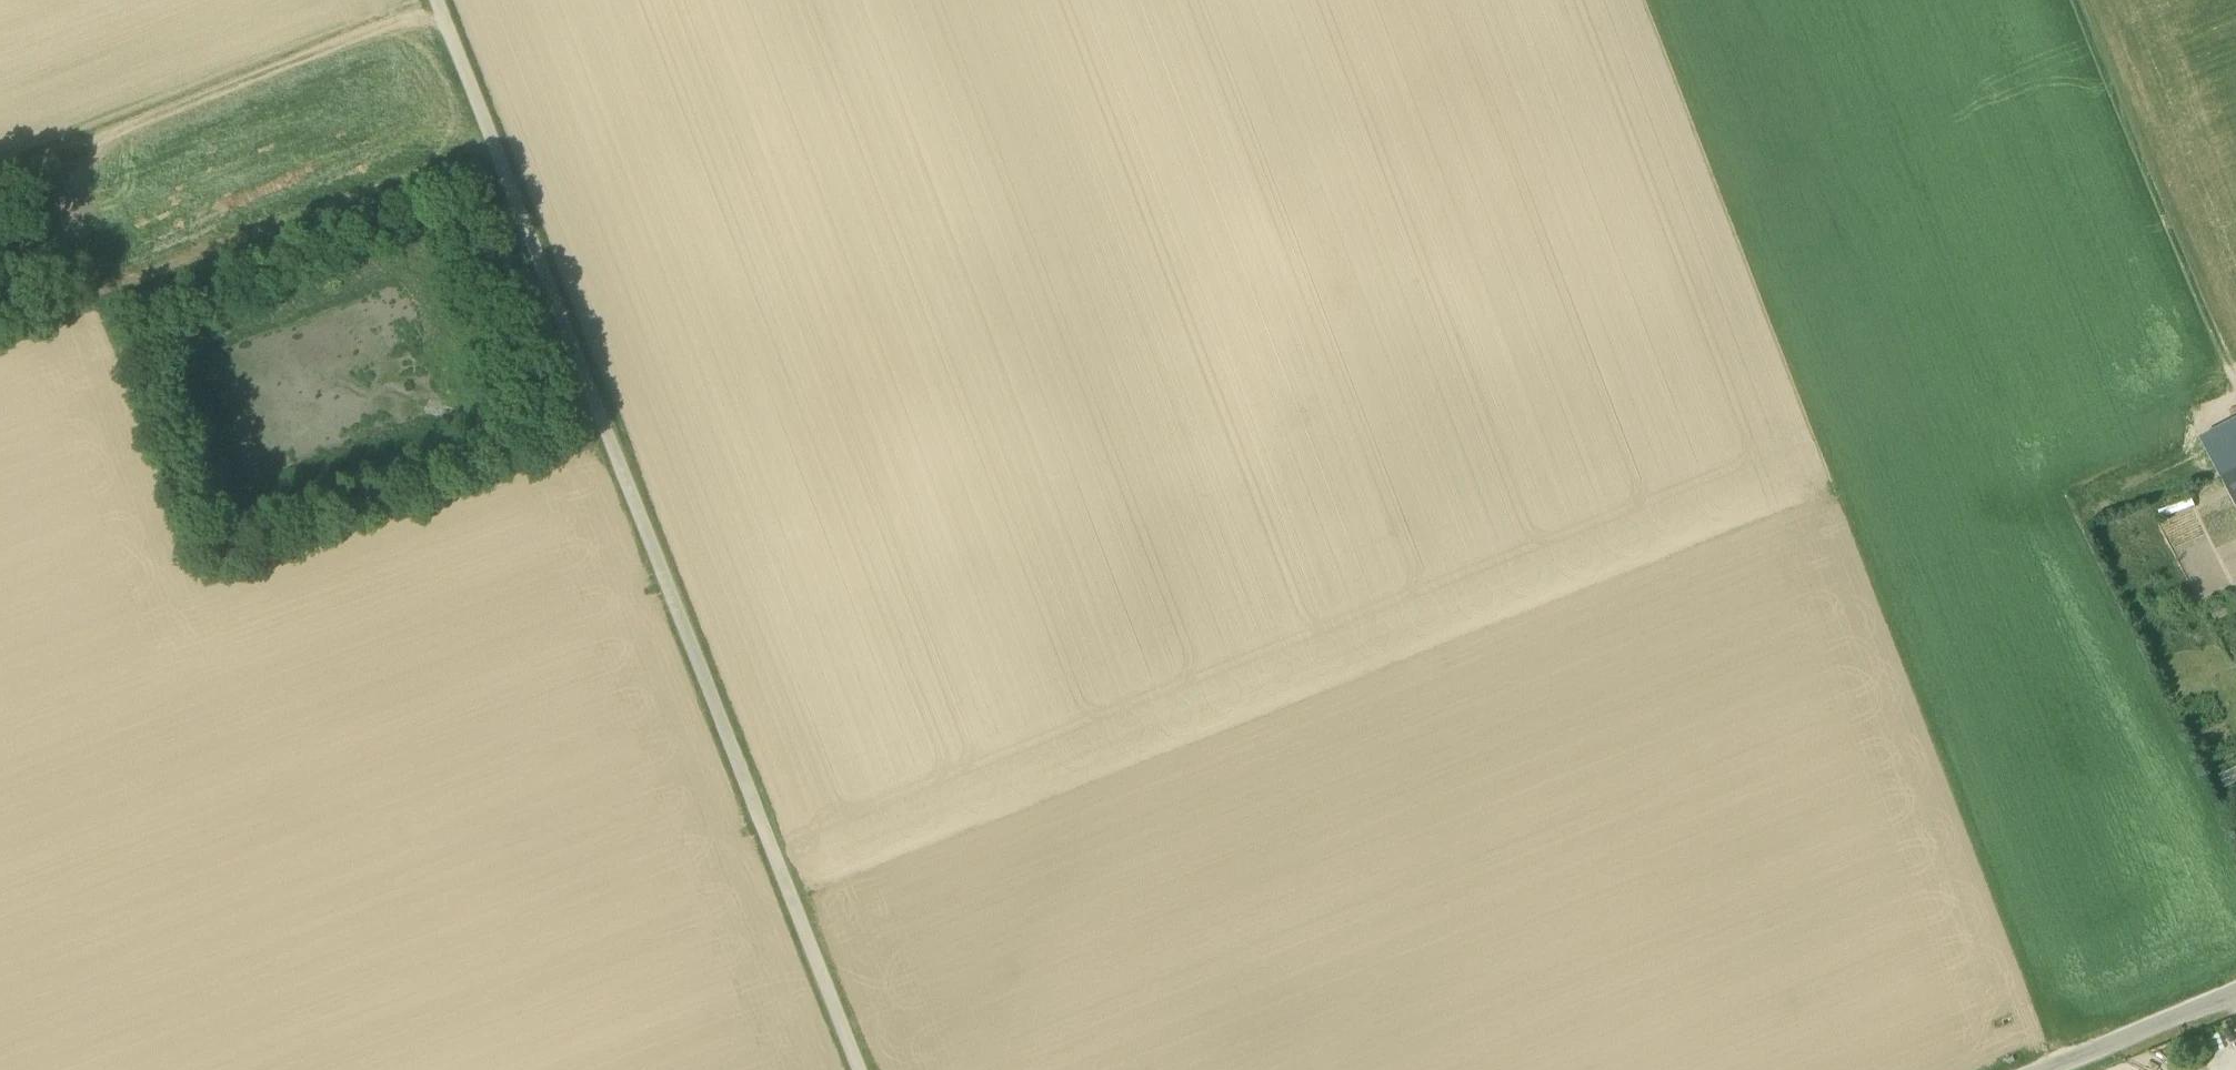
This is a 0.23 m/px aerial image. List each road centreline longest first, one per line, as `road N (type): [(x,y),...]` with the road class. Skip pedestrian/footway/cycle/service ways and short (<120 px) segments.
road 1 (track): [(438,0),(859,1069)]
road 2 (unclassified): [(2043,1069),(2235,993)]

